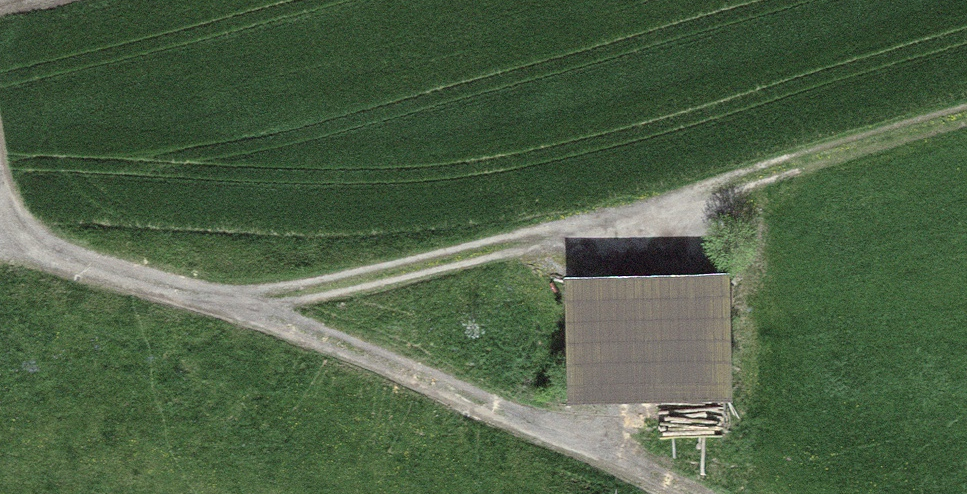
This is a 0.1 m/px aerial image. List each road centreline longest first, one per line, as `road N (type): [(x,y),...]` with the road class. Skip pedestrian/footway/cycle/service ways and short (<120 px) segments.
road 1 (track): [(242,305),(966,118)]
road 2 (track): [(0,235),(242,305),(687,493)]

